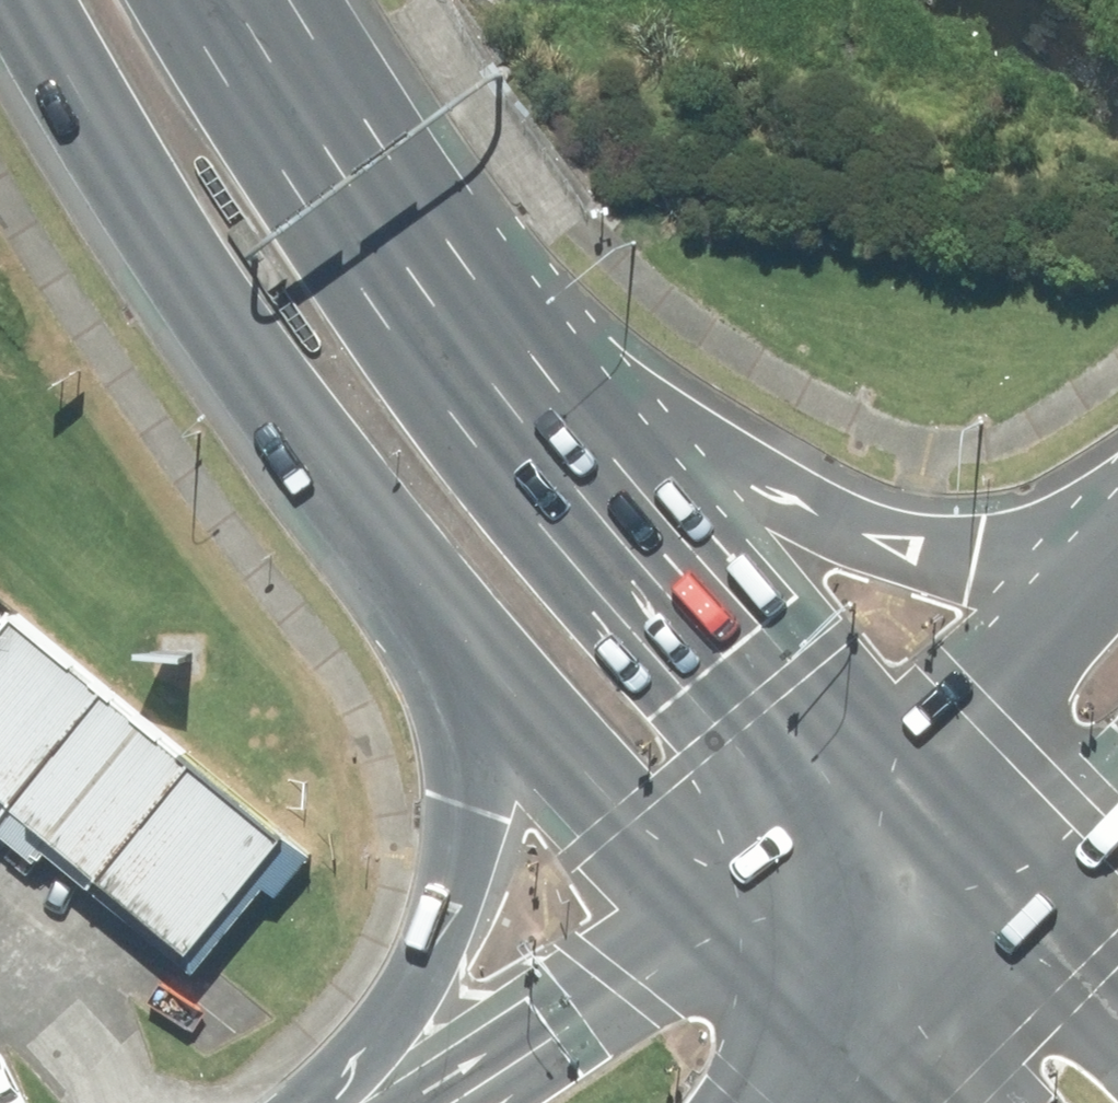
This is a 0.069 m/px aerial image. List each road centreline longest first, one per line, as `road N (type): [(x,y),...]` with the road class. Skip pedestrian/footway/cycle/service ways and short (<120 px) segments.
road 1 (secondary): [(466,670),(276,409),(23,0)]
road 2 (secondary): [(289,0),(431,219),(595,440)]
road 3 (primary): [(595,440),(914,548),(1099,553)]
road 4 (primary): [(343,1102),(423,963),(441,906),(462,809),(466,670)]
road 5 (secondary): [(595,440),(857,785)]
road 6 (secondary): [(725,910),(609,821),(466,670)]
road 7 (primary): [(447,1102),(582,1018),(725,910)]
road 8 (primary): [(857,785),(1099,553)]
road 9 (secondary): [(857,785),(1010,949)]
road 10 (secondary): [(873,1041),(725,910)]
road 11 (primary): [(725,910),(857,785)]
road 12 (primary): [(1010,949),(873,1041)]
road 13 (primary): [(1117,825),(1010,949)]
road 14 (secondary): [(1010,949),(1117,1043)]

